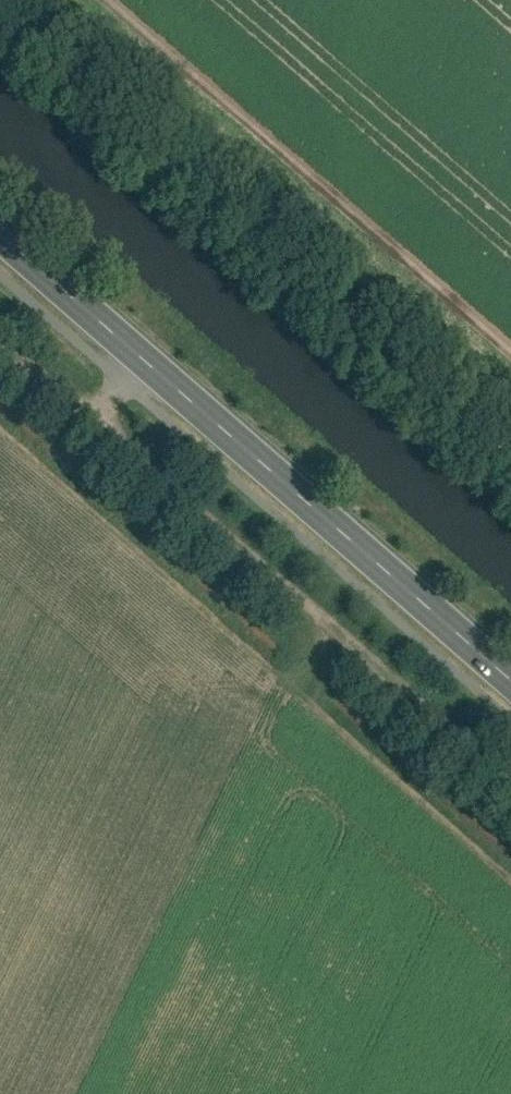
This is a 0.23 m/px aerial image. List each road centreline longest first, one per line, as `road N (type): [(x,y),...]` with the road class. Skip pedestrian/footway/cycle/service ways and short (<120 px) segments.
road 1 (track): [(510,790),(0,343)]
road 2 (primary): [(0,238),(510,681)]

